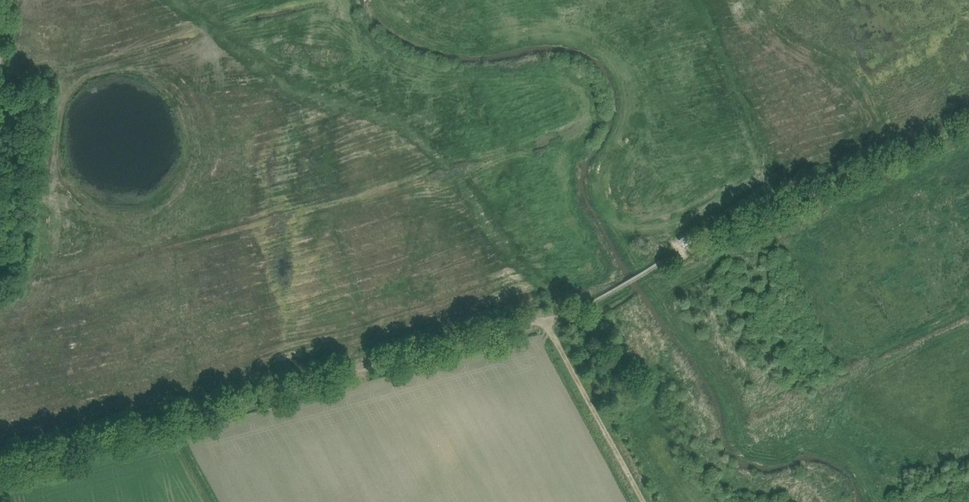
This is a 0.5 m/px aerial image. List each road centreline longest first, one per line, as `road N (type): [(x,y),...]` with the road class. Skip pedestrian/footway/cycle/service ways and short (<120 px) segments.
road 1 (track): [(459,344),(0,461)]
road 2 (track): [(670,259),(968,123)]
road 3 (track): [(644,501),(546,319)]
road 4 (track): [(459,344),(594,301)]

